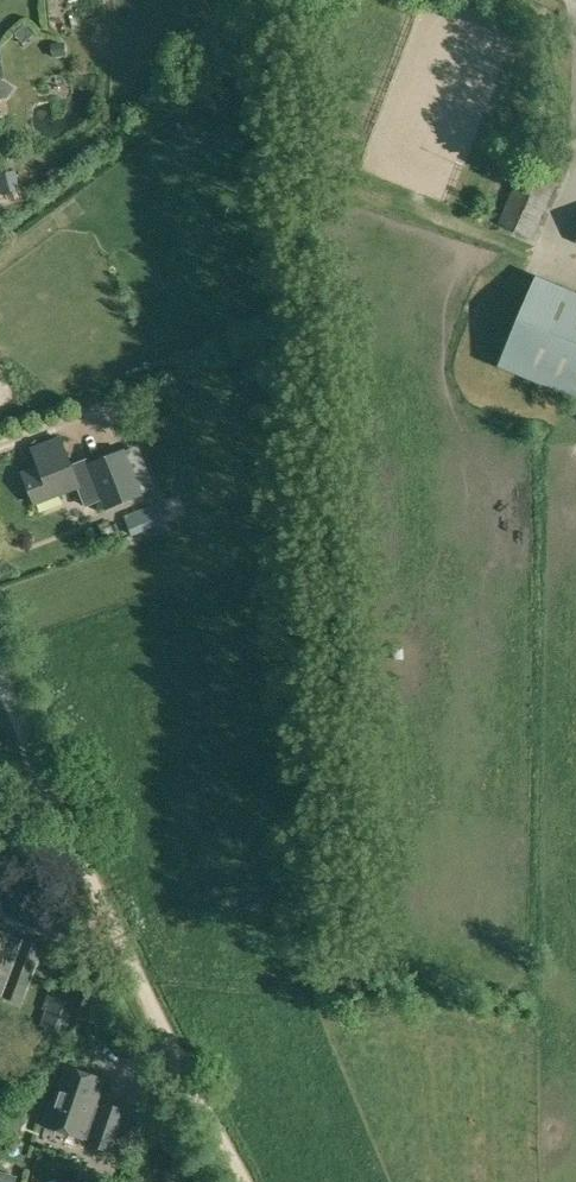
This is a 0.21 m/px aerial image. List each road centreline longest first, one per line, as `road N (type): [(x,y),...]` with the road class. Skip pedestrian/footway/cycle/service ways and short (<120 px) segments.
road 1 (unclassified): [(253,1181),(0,668)]

